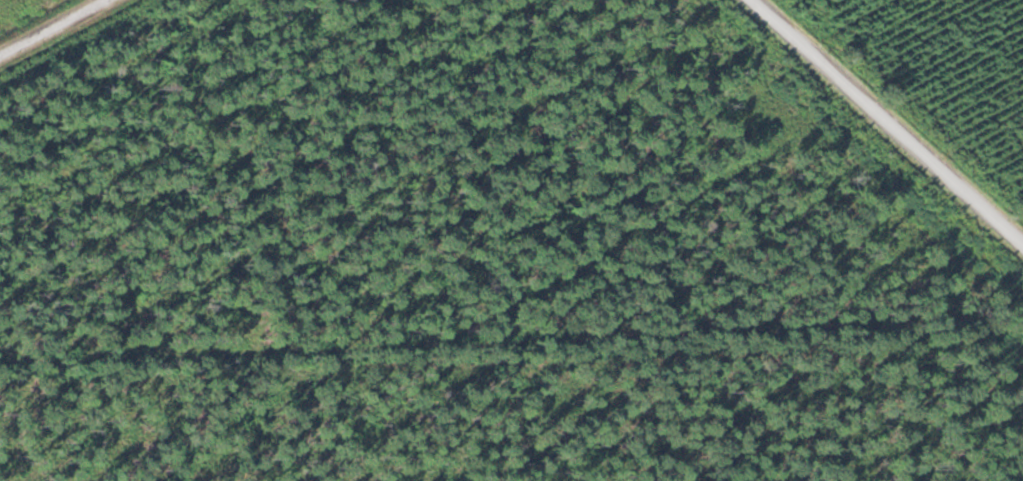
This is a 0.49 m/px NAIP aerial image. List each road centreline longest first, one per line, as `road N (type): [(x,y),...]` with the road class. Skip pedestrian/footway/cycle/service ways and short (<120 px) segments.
road 1 (track): [(1022,240),(757,0)]
road 2 (track): [(0,57),(109,0)]

